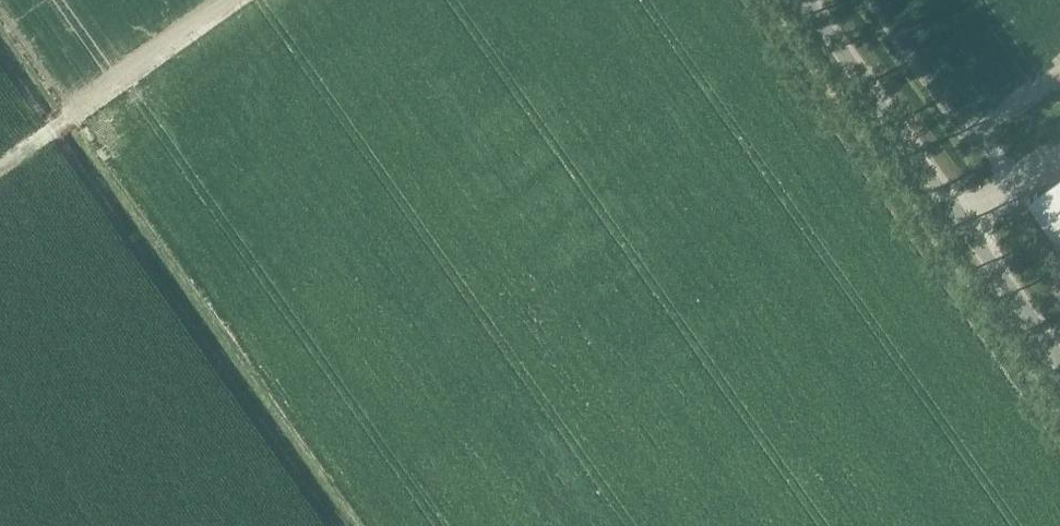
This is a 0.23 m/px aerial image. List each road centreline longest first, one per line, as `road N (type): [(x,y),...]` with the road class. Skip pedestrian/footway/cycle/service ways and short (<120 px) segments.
road 1 (unclassified): [(1059,359),(805,0)]

